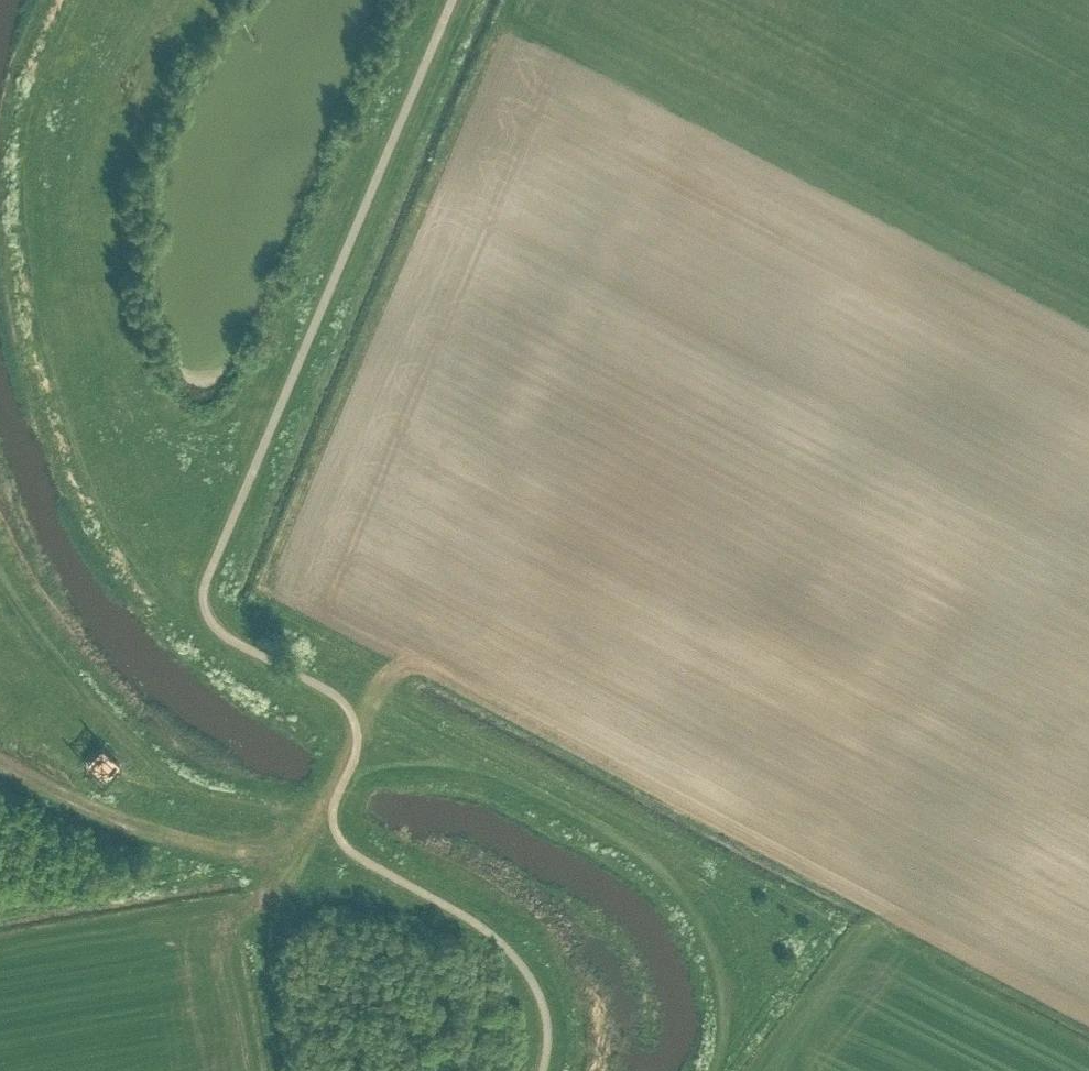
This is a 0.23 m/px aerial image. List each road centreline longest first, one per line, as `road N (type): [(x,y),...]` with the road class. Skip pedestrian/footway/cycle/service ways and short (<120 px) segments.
road 1 (track): [(335,798),(316,803),(289,844),(264,856),(162,832),(0,762)]

